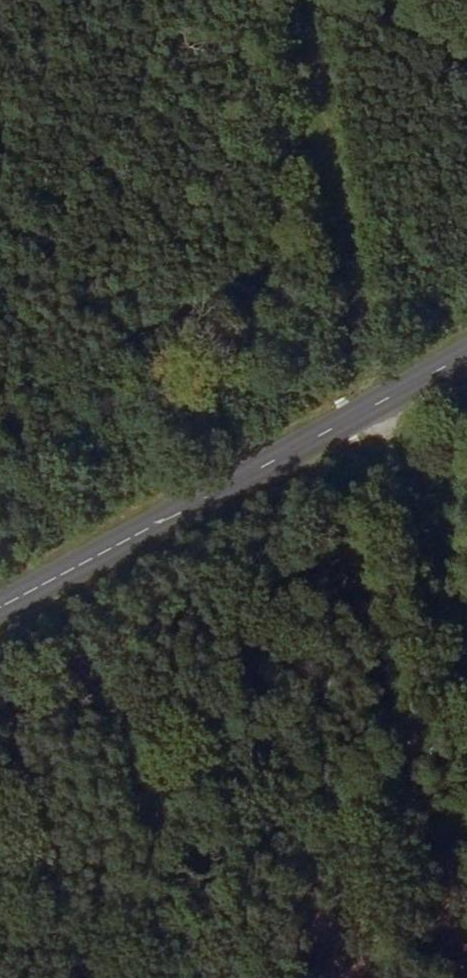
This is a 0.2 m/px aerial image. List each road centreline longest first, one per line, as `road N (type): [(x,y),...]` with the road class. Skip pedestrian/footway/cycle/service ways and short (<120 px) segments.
road 1 (track): [(309,0),(379,411),(466,622)]
road 2 (secondary): [(0,611),(466,361)]

